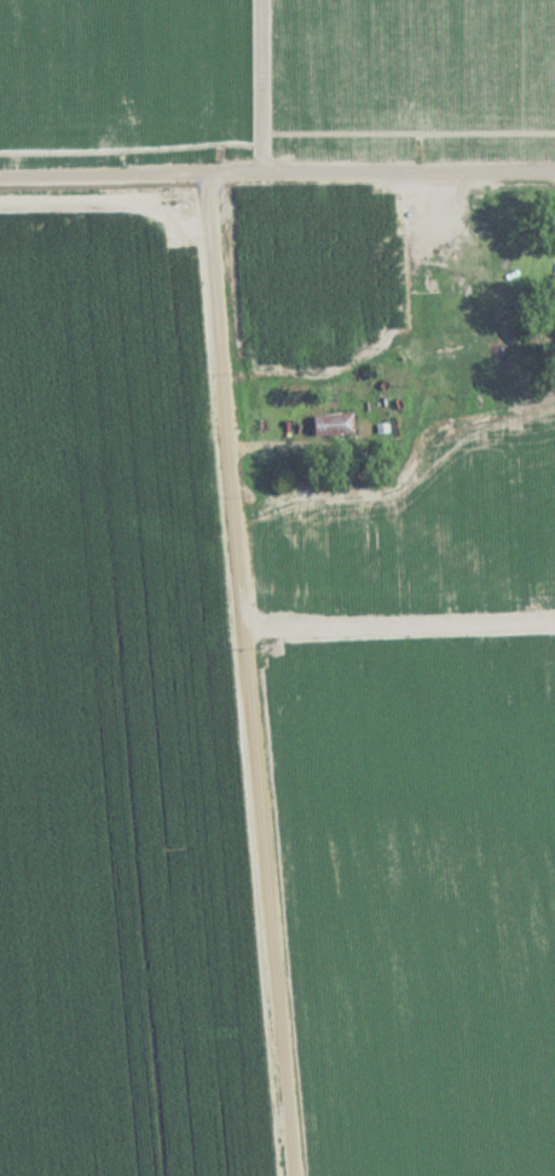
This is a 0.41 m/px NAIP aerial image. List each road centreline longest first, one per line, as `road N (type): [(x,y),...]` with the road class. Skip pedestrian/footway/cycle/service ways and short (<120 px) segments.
road 1 (residential): [(284,1175),(197,191)]
road 2 (residential): [(0,192),(554,182)]
road 3 (track): [(554,624),(237,632)]

